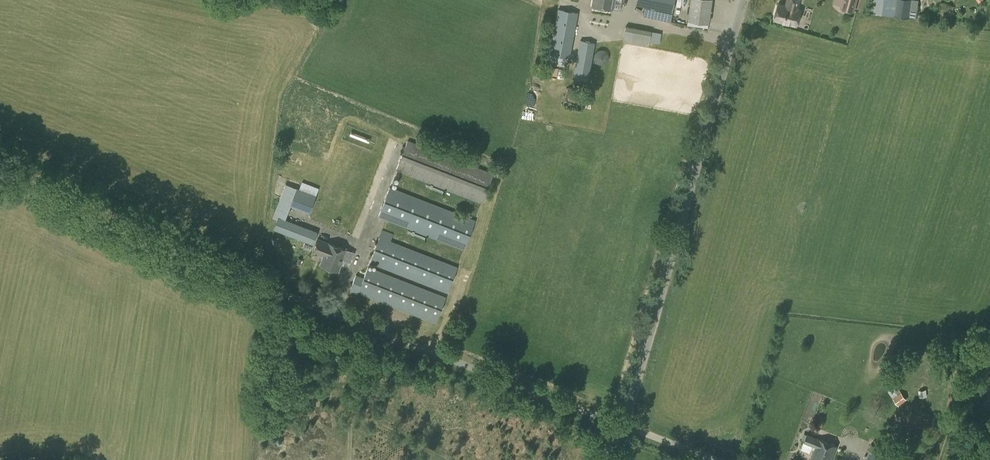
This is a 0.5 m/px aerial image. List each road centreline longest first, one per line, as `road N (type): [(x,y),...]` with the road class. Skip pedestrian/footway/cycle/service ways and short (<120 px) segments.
road 1 (unclassified): [(625,425),(746,0)]
road 2 (unclassified): [(625,425),(285,293)]
road 3 (track): [(285,293),(0,159)]

